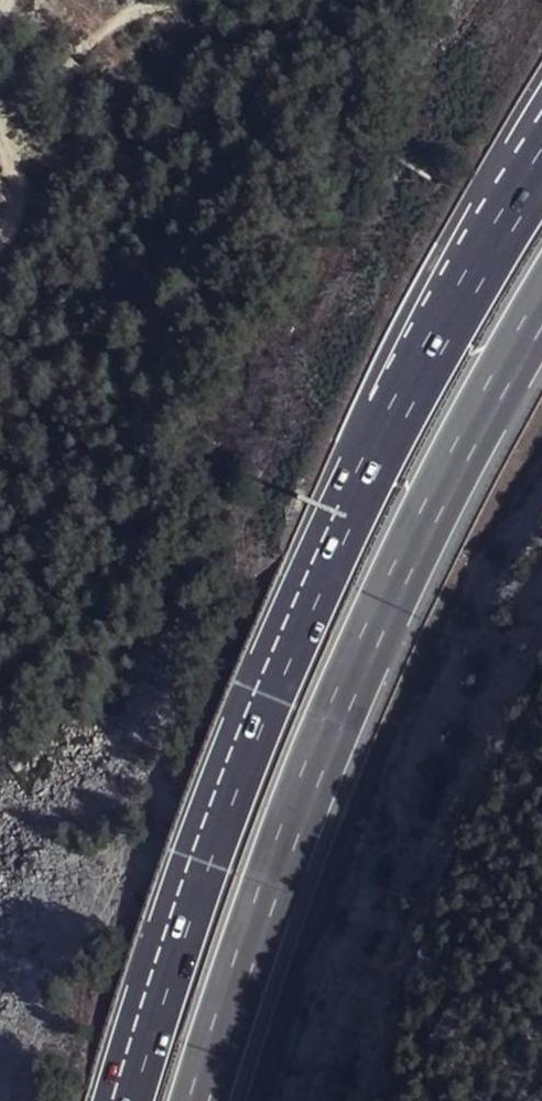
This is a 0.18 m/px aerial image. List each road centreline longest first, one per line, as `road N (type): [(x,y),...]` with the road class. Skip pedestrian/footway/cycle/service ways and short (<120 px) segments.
road 1 (motorway): [(541,167),(328,555),(150,1100)]
road 2 (motorway): [(219,1100),(397,580),(541,334)]
road 3 (track): [(186,0),(168,44),(109,124),(53,168),(0,230)]

